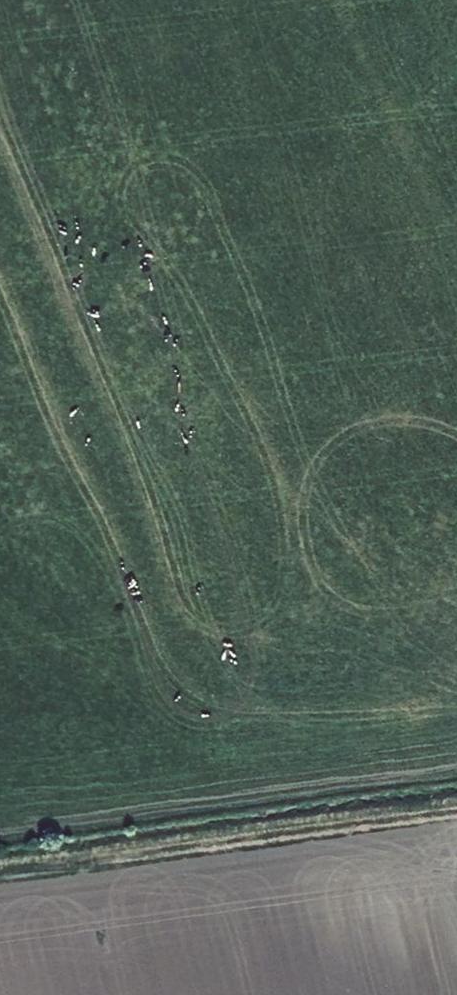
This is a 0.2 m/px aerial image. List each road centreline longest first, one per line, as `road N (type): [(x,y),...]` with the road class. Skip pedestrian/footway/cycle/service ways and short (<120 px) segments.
road 1 (track): [(456,809),(0,875)]

